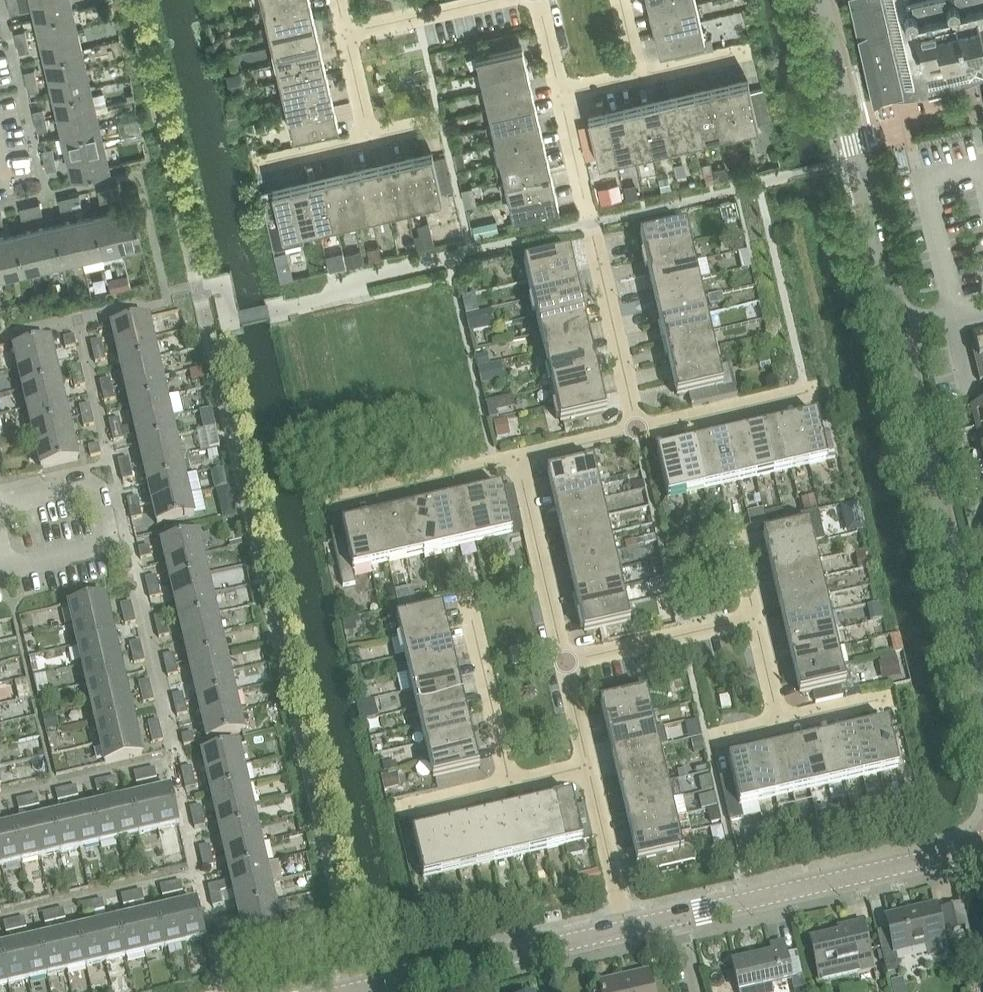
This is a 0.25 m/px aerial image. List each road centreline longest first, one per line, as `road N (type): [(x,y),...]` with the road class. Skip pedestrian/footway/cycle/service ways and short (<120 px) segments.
road 1 (tertiary): [(982,694),(821,0)]
road 2 (residential): [(639,429),(562,94)]
road 3 (tertiary): [(679,915),(982,845)]
road 4 (tertiary): [(344,991),(627,927)]
road 5 (residential): [(7,565),(100,545),(106,529),(99,495),(85,484),(0,503)]
road 6 (residential): [(564,662),(519,456)]
road 7 (residential): [(564,662),(755,617)]
road 8 (residential): [(512,782),(468,594)]
road 9 (residential): [(334,499),(519,456)]
road 10 (residential): [(639,429),(817,389)]
road 11 (residential): [(627,927),(588,765)]
road 12 (residential): [(345,32),(488,0)]
road 13 (residential): [(519,456),(639,429)]

